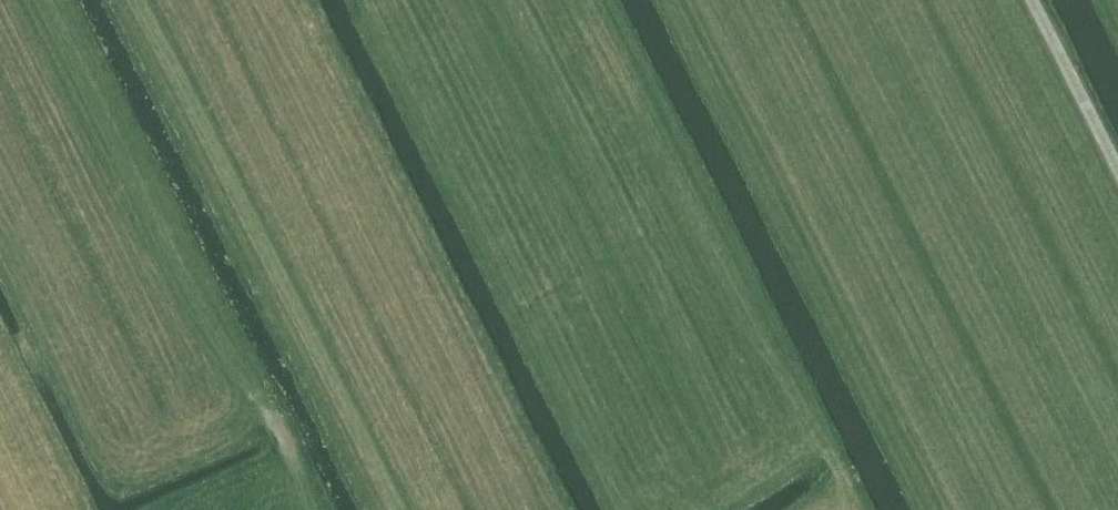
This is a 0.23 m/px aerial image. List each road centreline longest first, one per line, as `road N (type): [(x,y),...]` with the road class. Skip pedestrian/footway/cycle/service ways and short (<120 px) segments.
road 1 (track): [(1117,168),(1032,0)]

